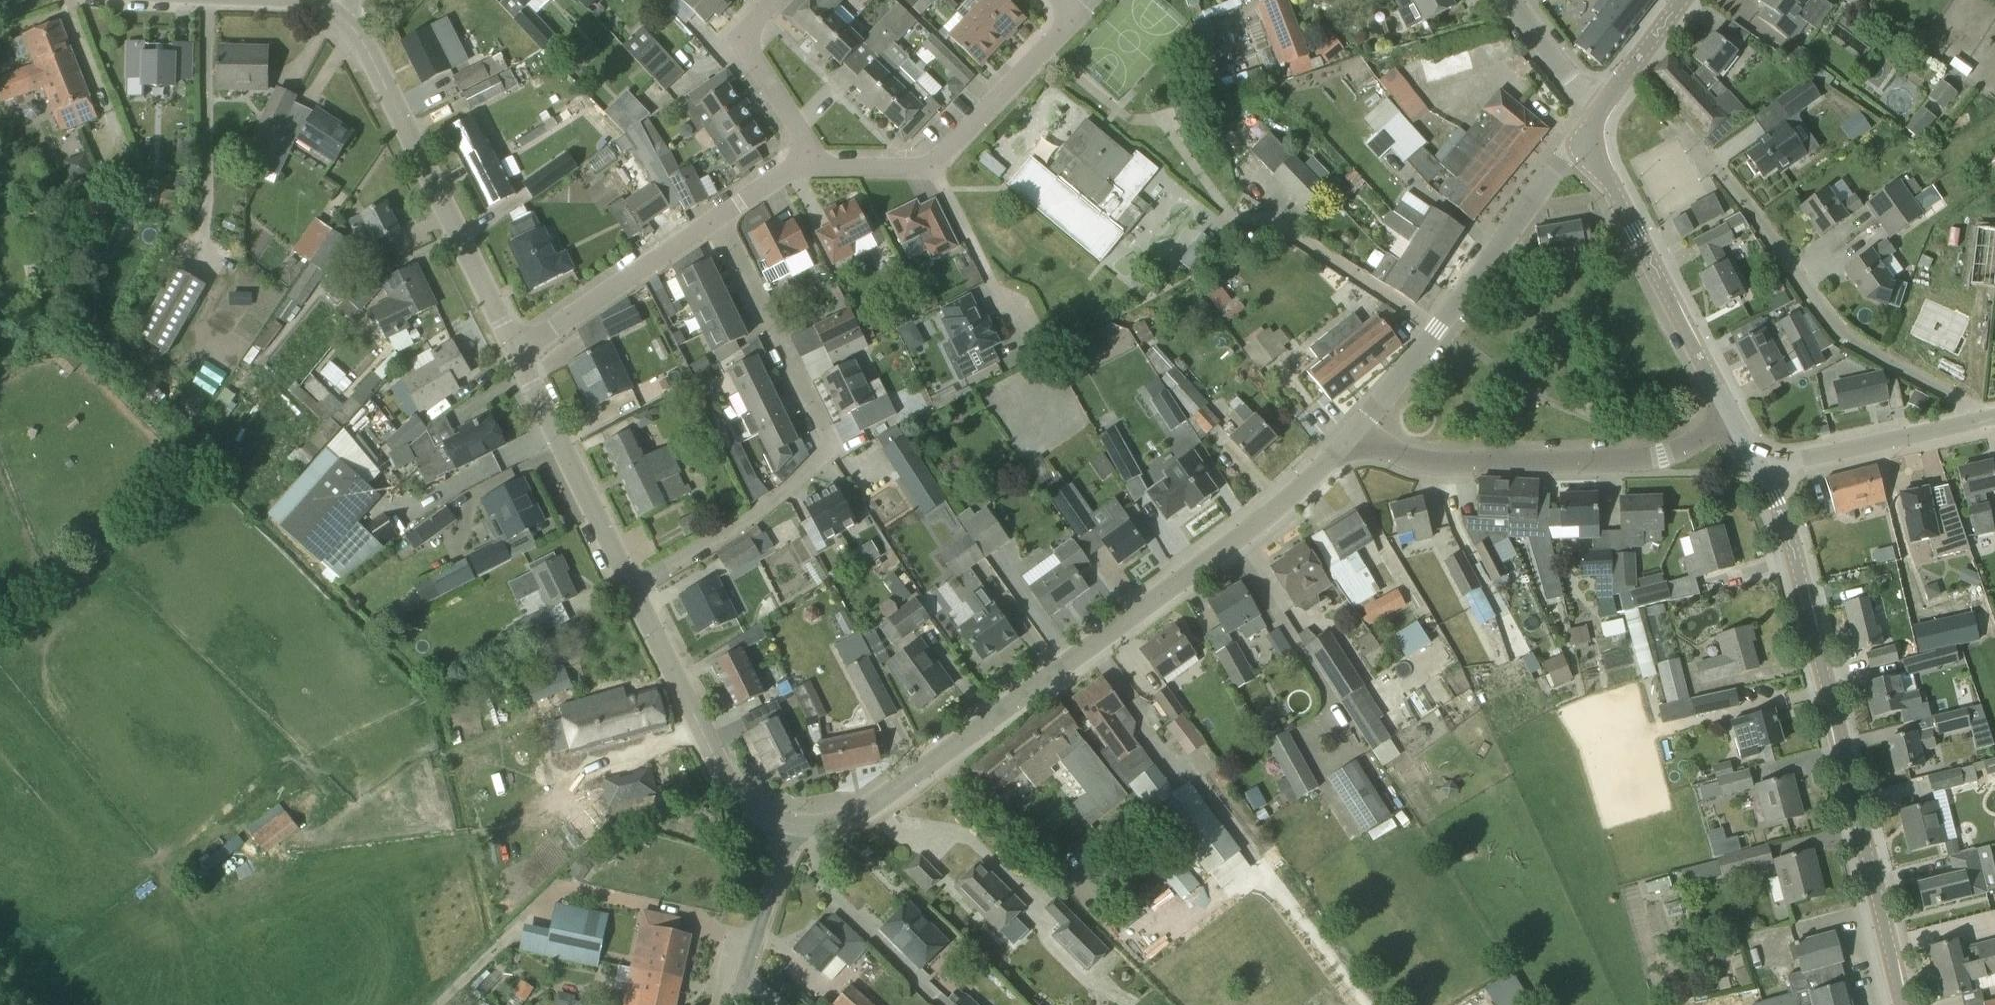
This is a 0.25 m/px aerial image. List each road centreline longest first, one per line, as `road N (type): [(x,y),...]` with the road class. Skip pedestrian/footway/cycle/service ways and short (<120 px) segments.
road 1 (unclassified): [(791,821),(831,821),(889,795),(1211,558),(1356,434)]
road 2 (tertiary): [(1905,1004),(1802,585),(1762,472)]
road 3 (residential): [(629,584),(754,515),(831,445),(719,216)]
road 4 (unclassified): [(1992,419),(1842,331),(1689,142)]
road 5 (residential): [(514,351),(351,26),(327,3)]
road 6 (unclassified): [(1356,434),(1425,462),(1619,462),(1663,458),(1733,421)]
road 7 (unclassified): [(1356,434),(1561,161),(1594,142)]
road 8 (tertiary): [(1733,421),(1602,171),(1594,142)]
road 9 (residential): [(791,821),(751,804),(726,778),(629,584)]
road 10 (residential): [(629,584),(514,351)]
road 11 (residential): [(514,351),(719,216)]
road 12 (unclassified): [(1992,419),(1762,472)]
road 13 (residential): [(932,166),(1076,14),(1062,0)]
road 14 (residential): [(775,0),(741,35),(813,159)]
road 15 (unclassified): [(735,1004),(791,821)]
road 16 (residential): [(932,166),(1003,304)]
road 17 (residential): [(1603,111),(1557,64),(1516,0)]
road 18 (tertiary): [(1603,111),(1688,0)]
road 19 (residential): [(813,159),(831,167),(932,166)]

